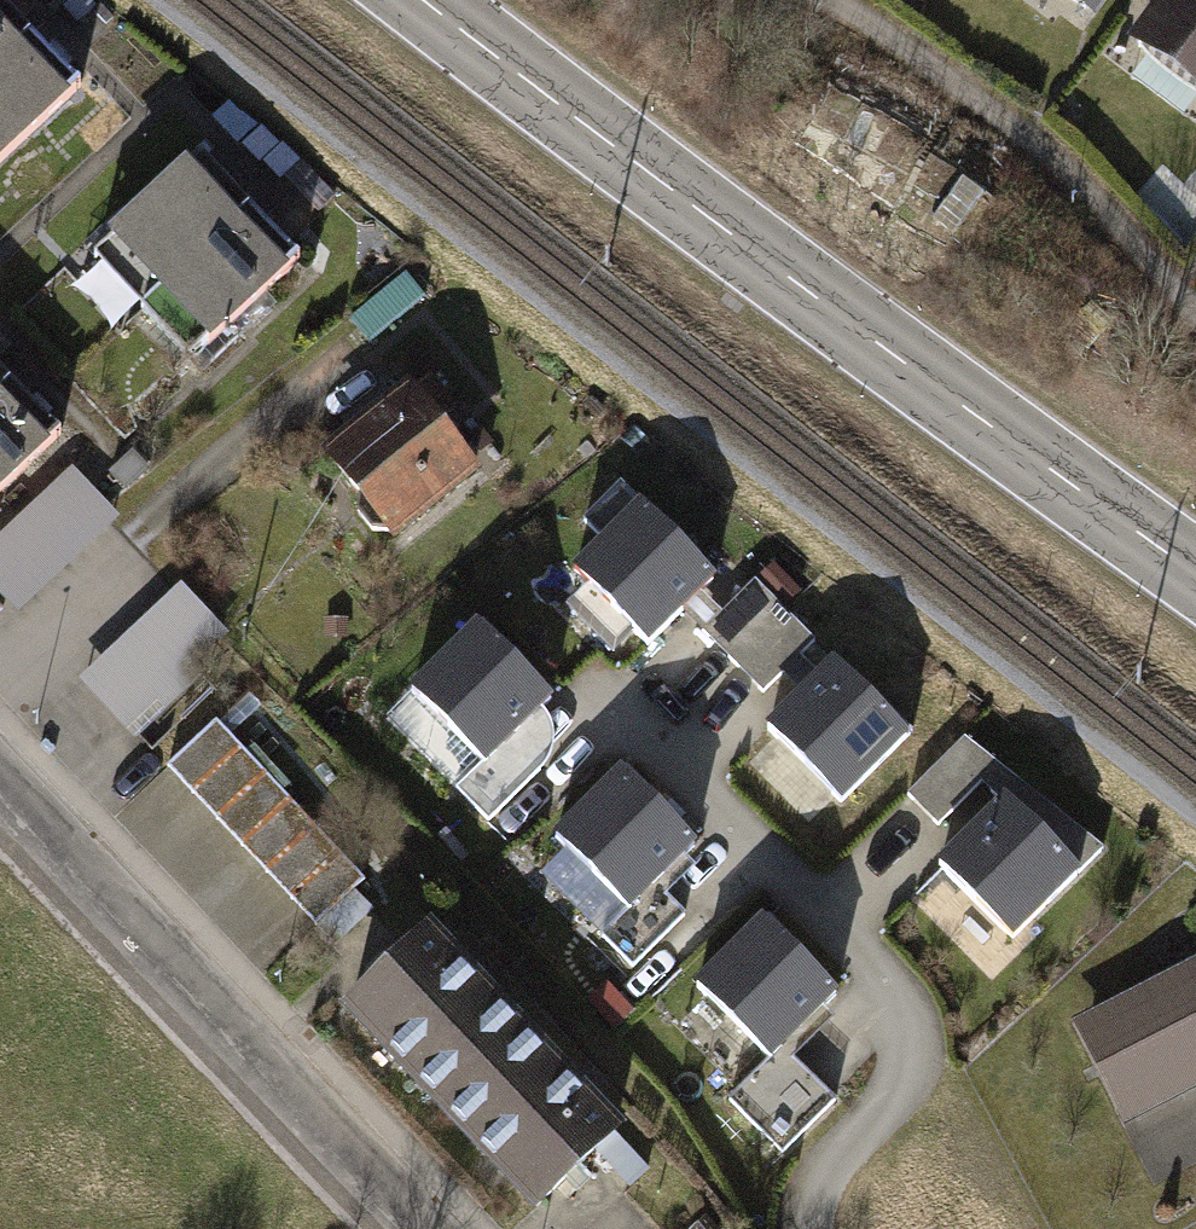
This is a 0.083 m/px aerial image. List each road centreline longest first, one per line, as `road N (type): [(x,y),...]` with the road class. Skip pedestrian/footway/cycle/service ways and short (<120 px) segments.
road 1 (primary): [(1195,582),(816,310),(422,0)]
road 2 (residential): [(811,1228),(825,1168),(893,1103),(910,1066),(901,1001),(598,692)]
road 3 (residential): [(398,1228),(0,800)]

